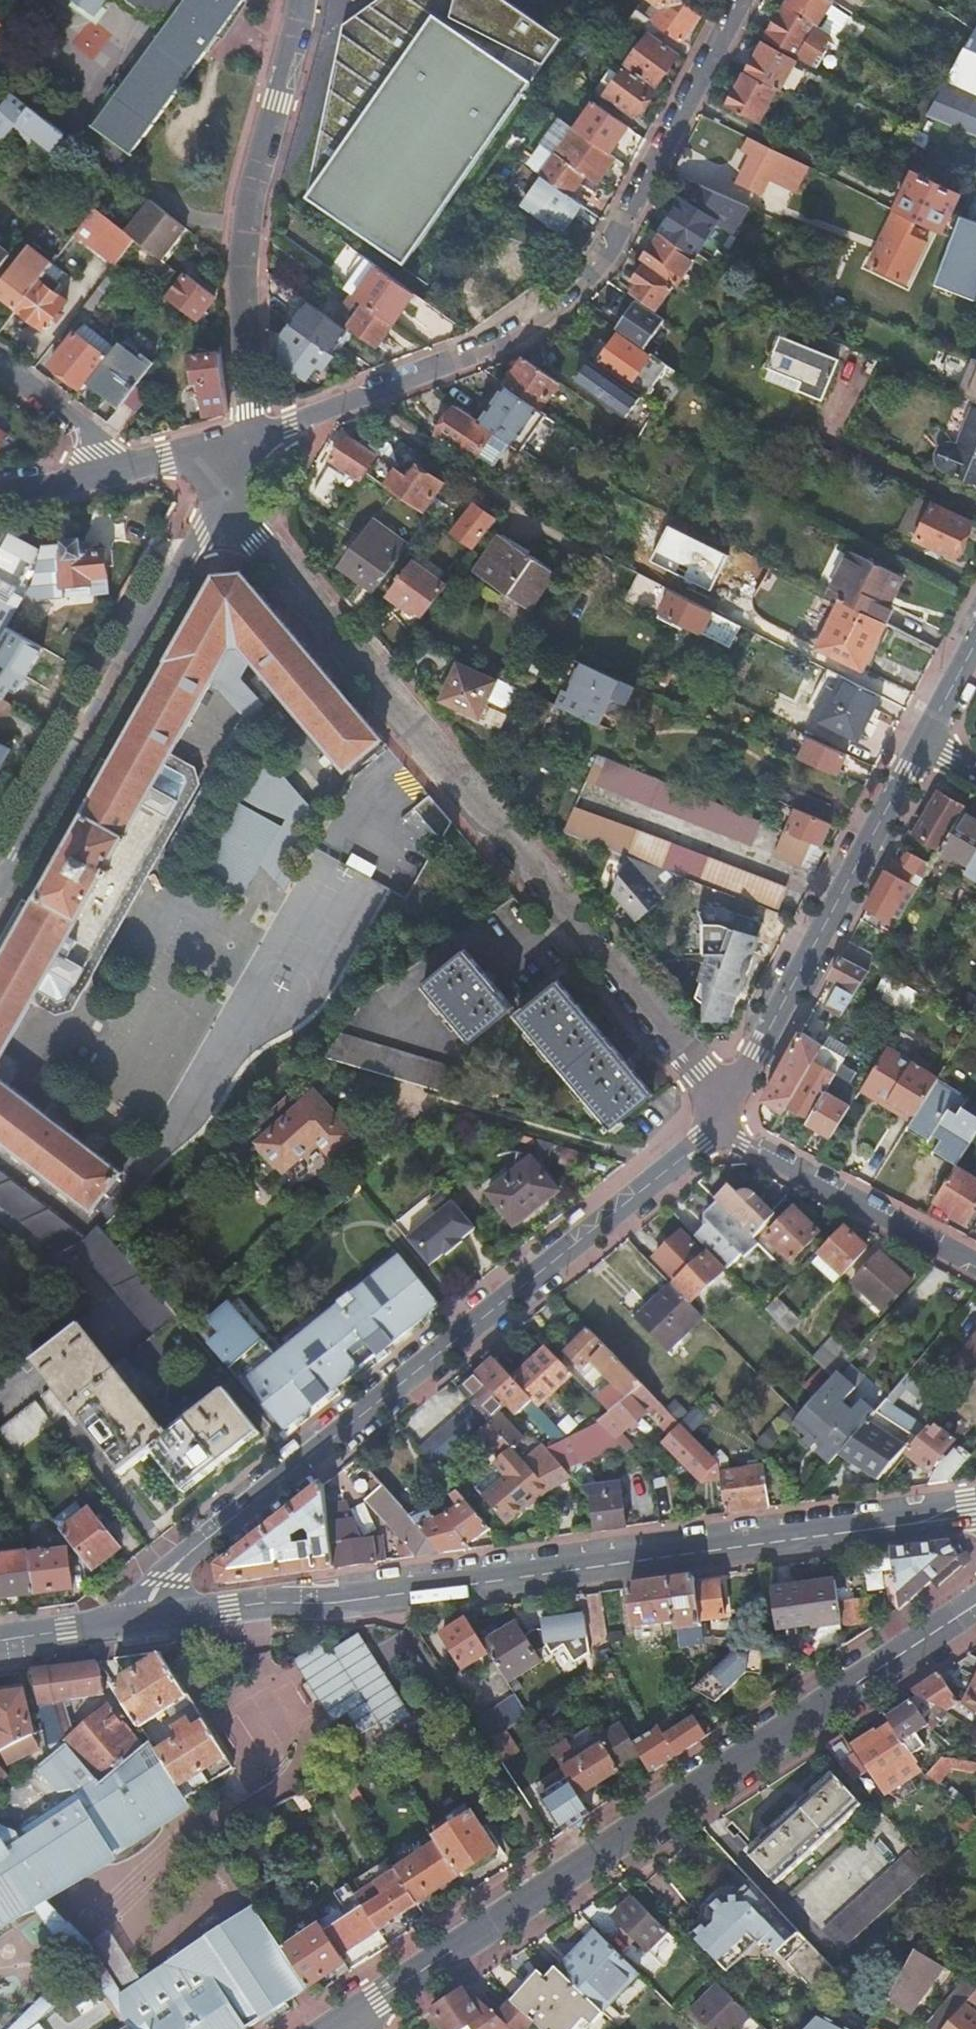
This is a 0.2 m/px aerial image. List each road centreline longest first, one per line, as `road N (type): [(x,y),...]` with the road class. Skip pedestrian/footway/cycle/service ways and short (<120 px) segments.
road 1 (secondary): [(149,1620),(975,1514)]
road 2 (residential): [(719,1117),(700,1072),(237,520),(233,486)]
road 3 (residential): [(149,1620),(164,1580),(700,1143),(719,1117)]
road 4 (residential): [(342,2024),(975,1604)]
road 5 (residential): [(742,0),(608,258),(525,331),(357,401)]
road 6 (residential): [(233,486),(0,889)]
road 7 (residential): [(251,436),(246,208),(299,0)]
road 8 (residential): [(719,1117),(920,747)]
road 9 (residential): [(719,1117),(744,1144),(975,1268)]
road 10 (residential): [(578,562),(357,401)]
road 11 (residential): [(118,471),(102,448),(0,367)]
road 12 (secondary): [(0,1641),(149,1620)]
road 13 (residential): [(118,471),(0,491)]

